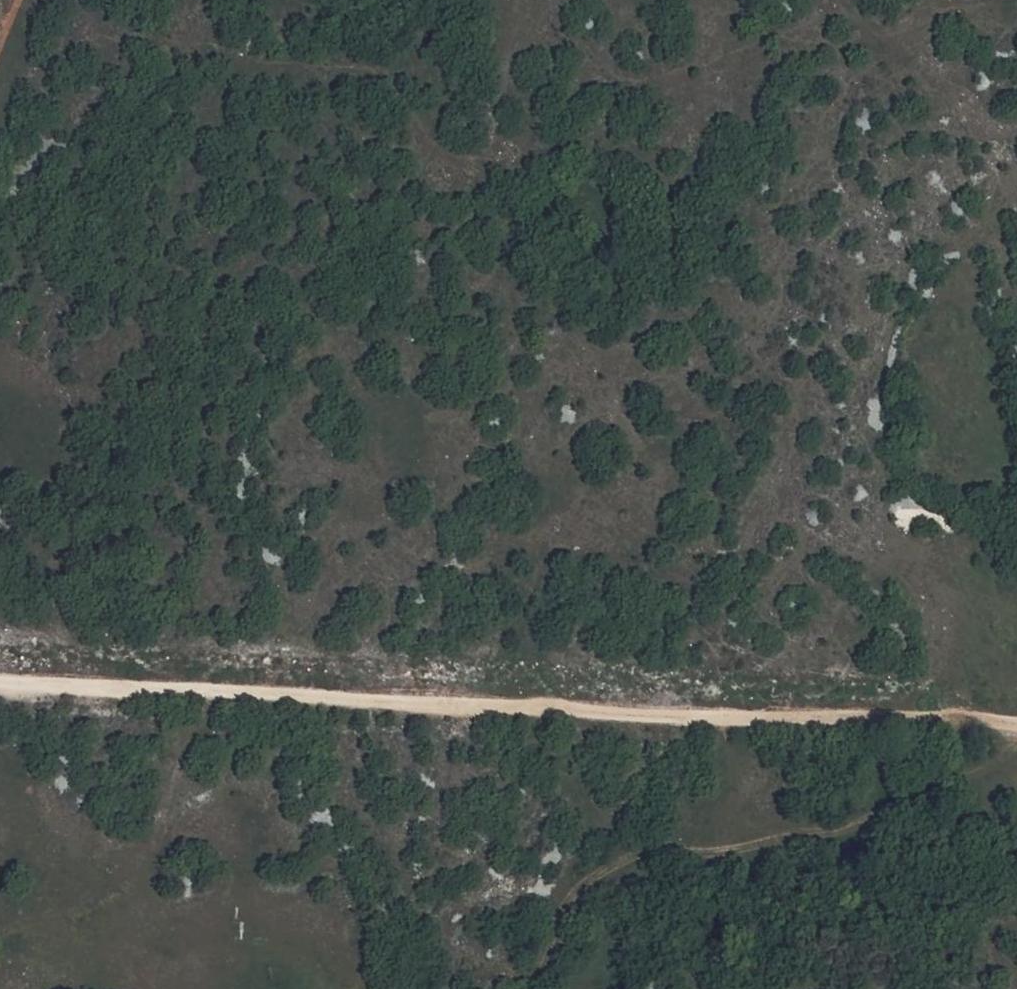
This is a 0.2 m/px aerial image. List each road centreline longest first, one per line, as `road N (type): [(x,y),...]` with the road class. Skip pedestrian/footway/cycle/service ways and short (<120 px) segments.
road 1 (track): [(0,685),(1016,726)]
road 2 (track): [(538,988),(578,899),(640,858),(841,832),(966,786),(1016,739)]

